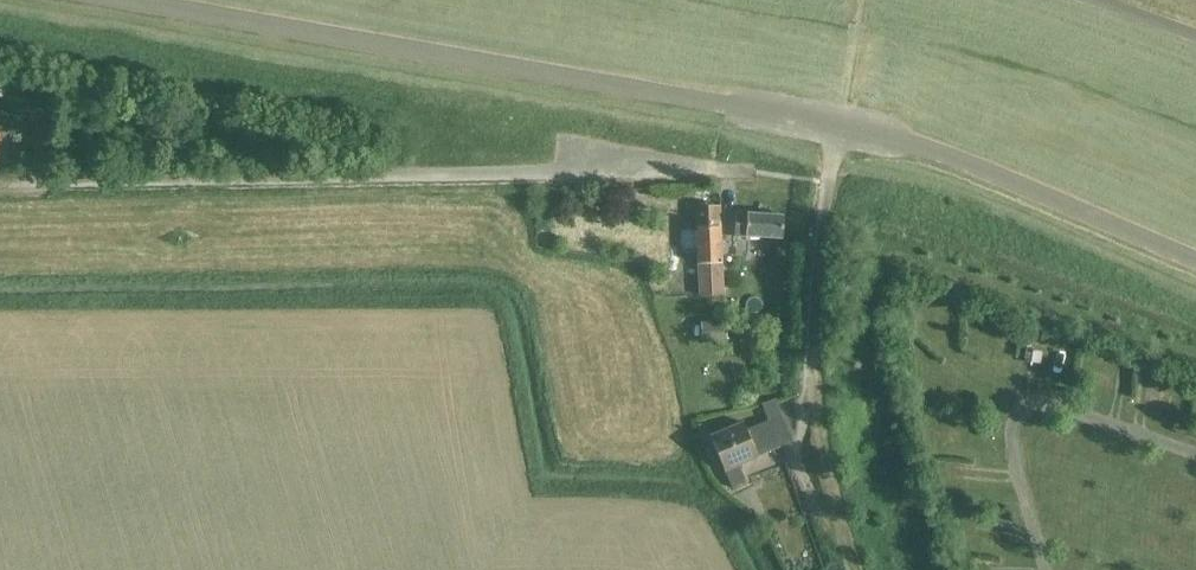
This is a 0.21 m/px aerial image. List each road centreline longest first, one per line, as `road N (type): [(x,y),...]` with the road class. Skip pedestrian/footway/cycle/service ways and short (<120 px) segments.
road 1 (residential): [(0,181),(745,170)]
road 2 (unclassified): [(843,124),(138,0)]
road 3 (unclassified): [(1195,261),(969,164),(843,124)]
road 4 (residential): [(843,124),(820,236),(817,401),(804,461)]
road 5 (track): [(862,569),(817,401)]

